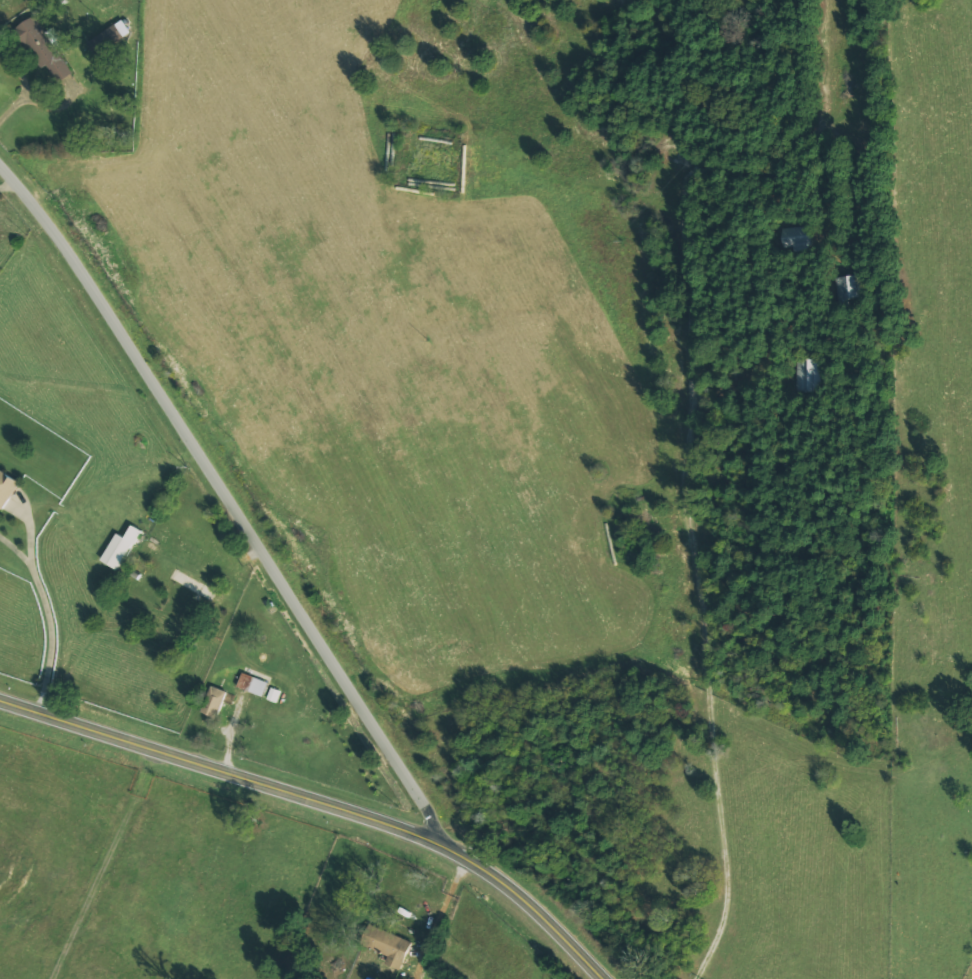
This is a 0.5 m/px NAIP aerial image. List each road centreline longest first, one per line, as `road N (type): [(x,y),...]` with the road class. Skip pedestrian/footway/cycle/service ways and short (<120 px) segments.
road 1 (residential): [(451,847),(187,433),(0,166)]
road 2 (secondary): [(603,978),(513,886),(451,847),(0,691)]

